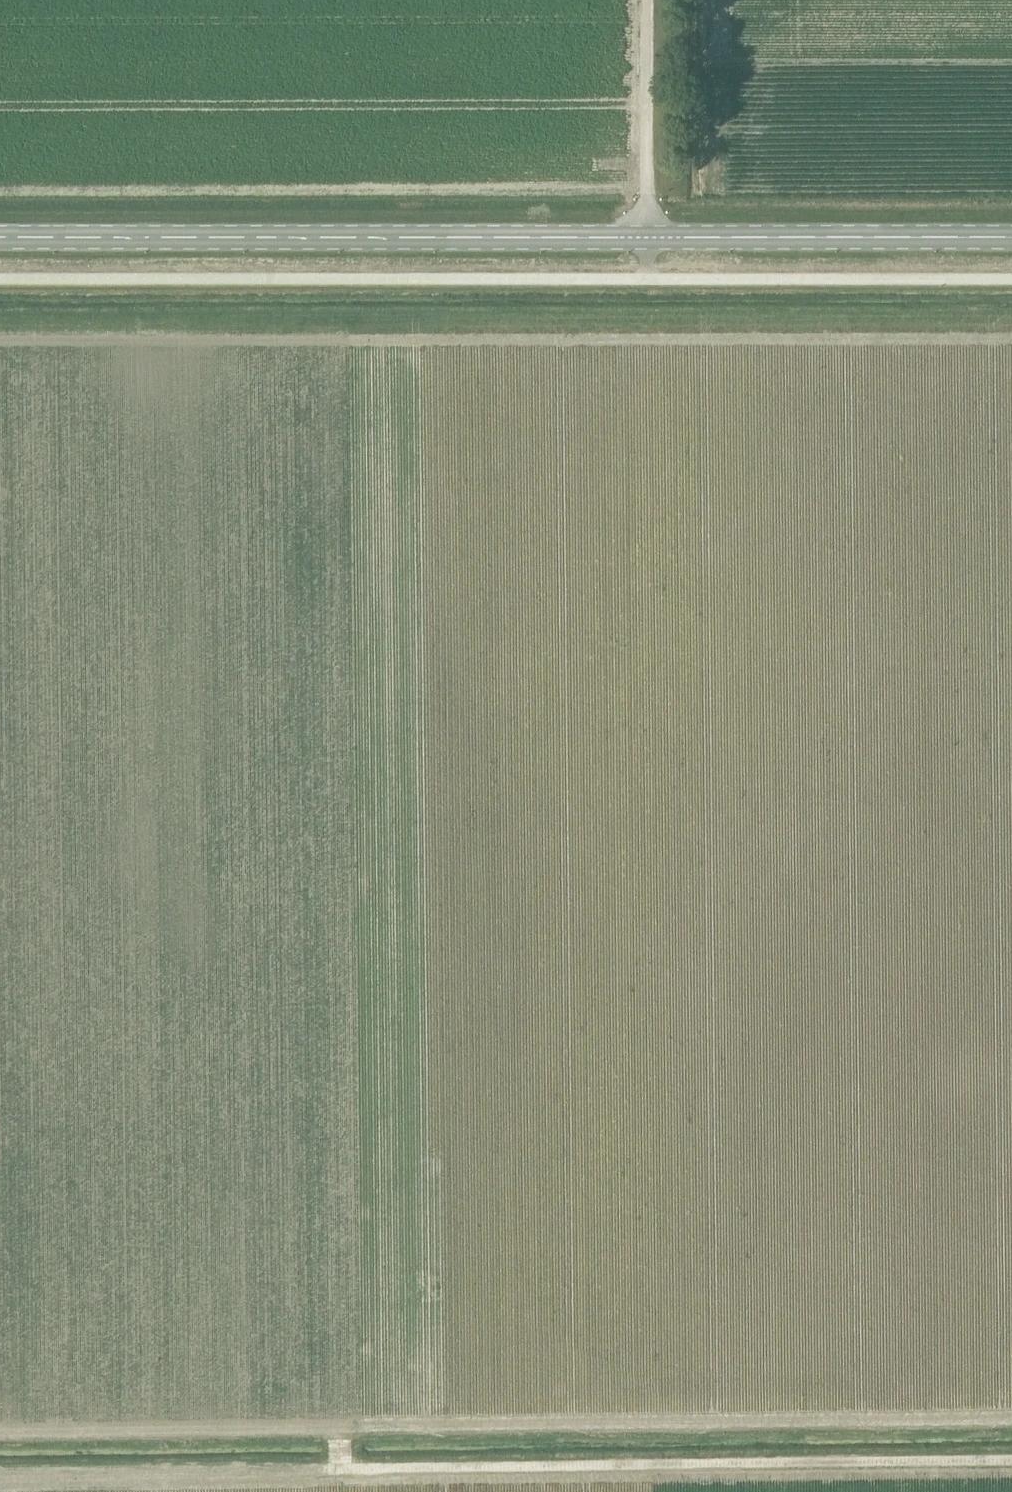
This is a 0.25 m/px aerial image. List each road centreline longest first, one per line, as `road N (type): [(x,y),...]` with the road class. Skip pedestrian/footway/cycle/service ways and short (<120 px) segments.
road 1 (secondary): [(1011,238),(0,238)]

